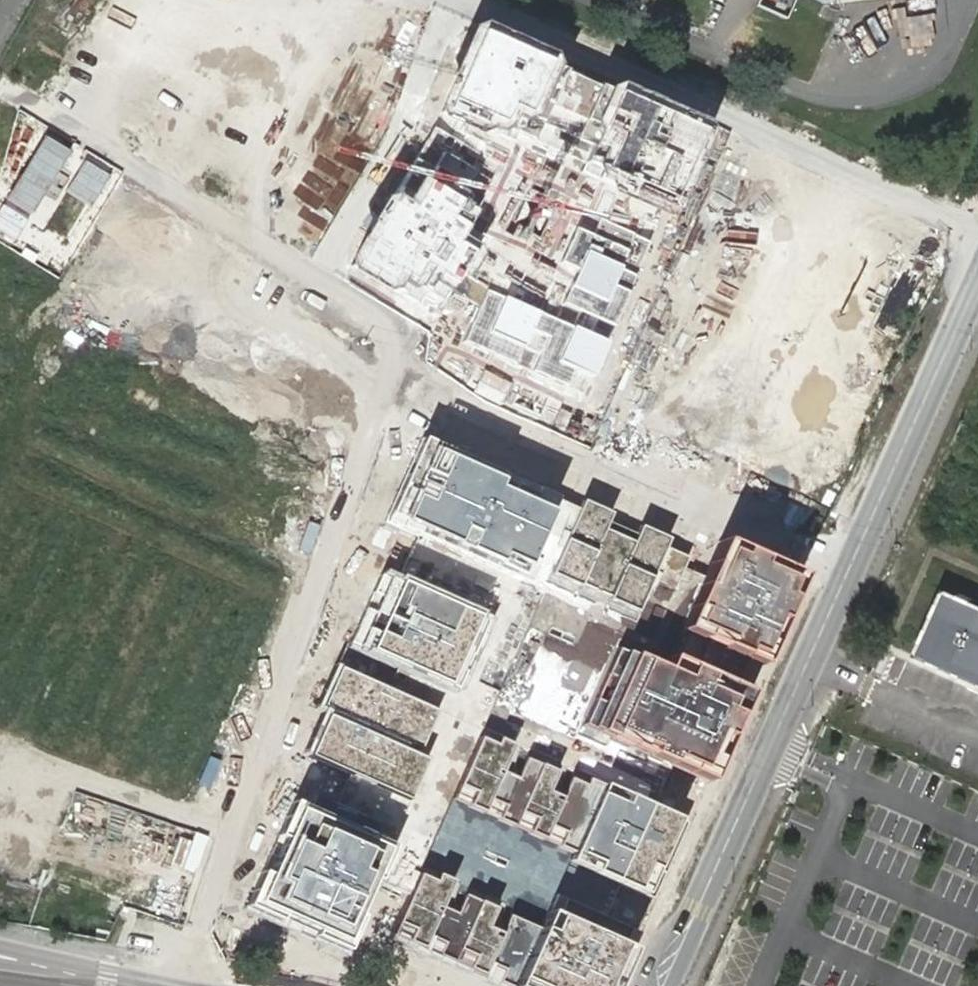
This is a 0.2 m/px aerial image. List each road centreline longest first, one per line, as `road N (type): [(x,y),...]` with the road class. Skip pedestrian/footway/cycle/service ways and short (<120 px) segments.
road 1 (unclassified): [(662,985),(977,280)]
road 2 (unknown): [(181,985),(389,372)]
road 3 (residential): [(977,232),(450,0)]
road 4 (unknown): [(389,372),(392,334),(361,299),(0,85)]
road 5 (unknown): [(843,580),(389,372)]

